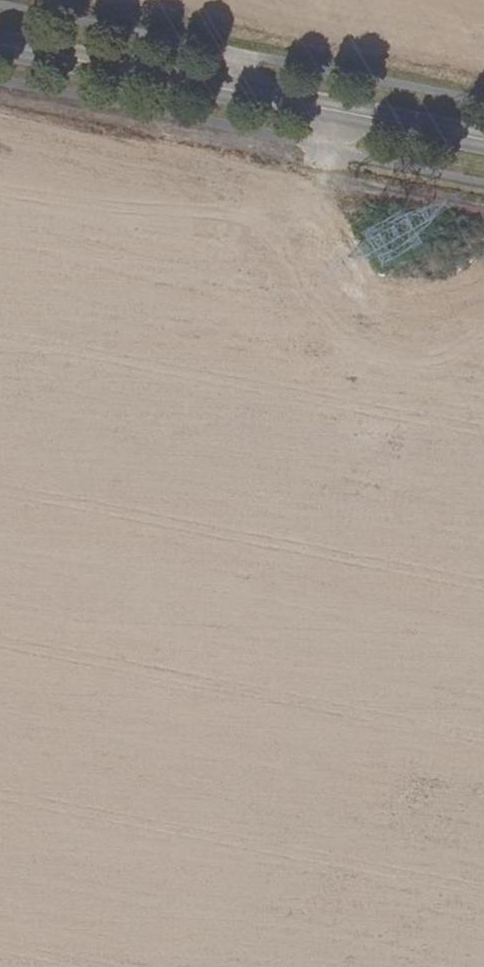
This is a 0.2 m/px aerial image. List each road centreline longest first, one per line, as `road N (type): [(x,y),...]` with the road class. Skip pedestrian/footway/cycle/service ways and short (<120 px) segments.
road 1 (tertiary): [(483,140),(0,45)]

